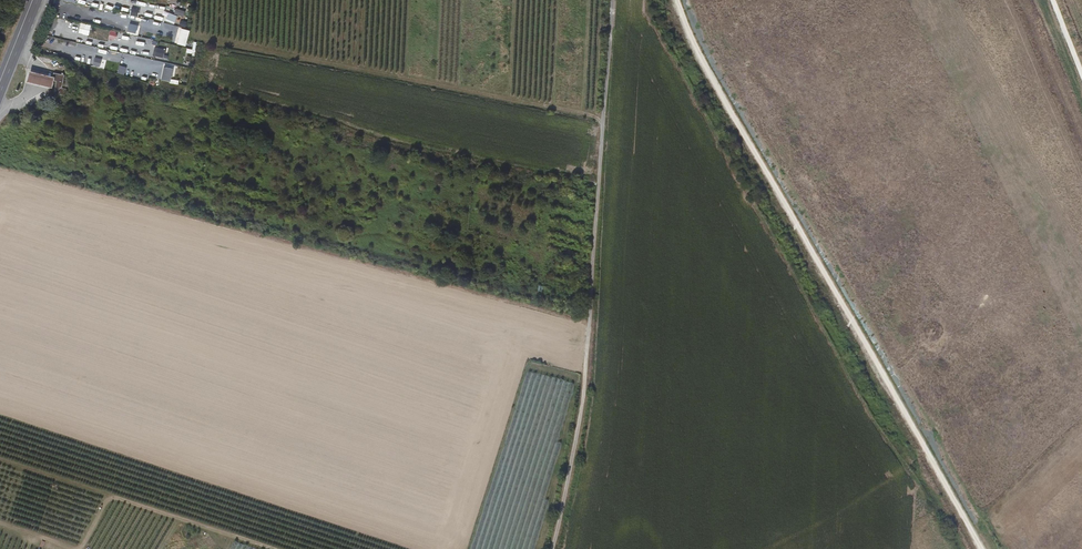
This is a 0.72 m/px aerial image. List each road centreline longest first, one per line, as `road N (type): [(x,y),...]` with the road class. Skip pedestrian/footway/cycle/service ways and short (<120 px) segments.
road 1 (track): [(981,548),(699,55),(677,0)]
road 2 (track): [(558,548),(591,397),(619,0)]

